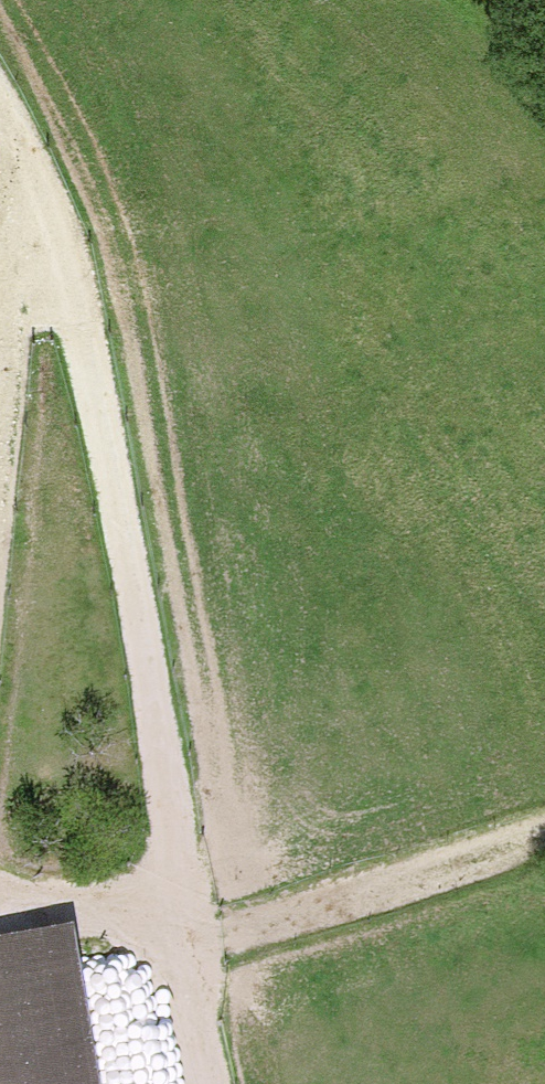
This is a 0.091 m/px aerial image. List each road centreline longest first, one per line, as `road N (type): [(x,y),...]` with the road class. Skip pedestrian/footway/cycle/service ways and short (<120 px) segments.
road 1 (track): [(0,118),(38,224),(158,682),(191,1083)]
road 2 (track): [(0,900),(181,955),(544,831)]

